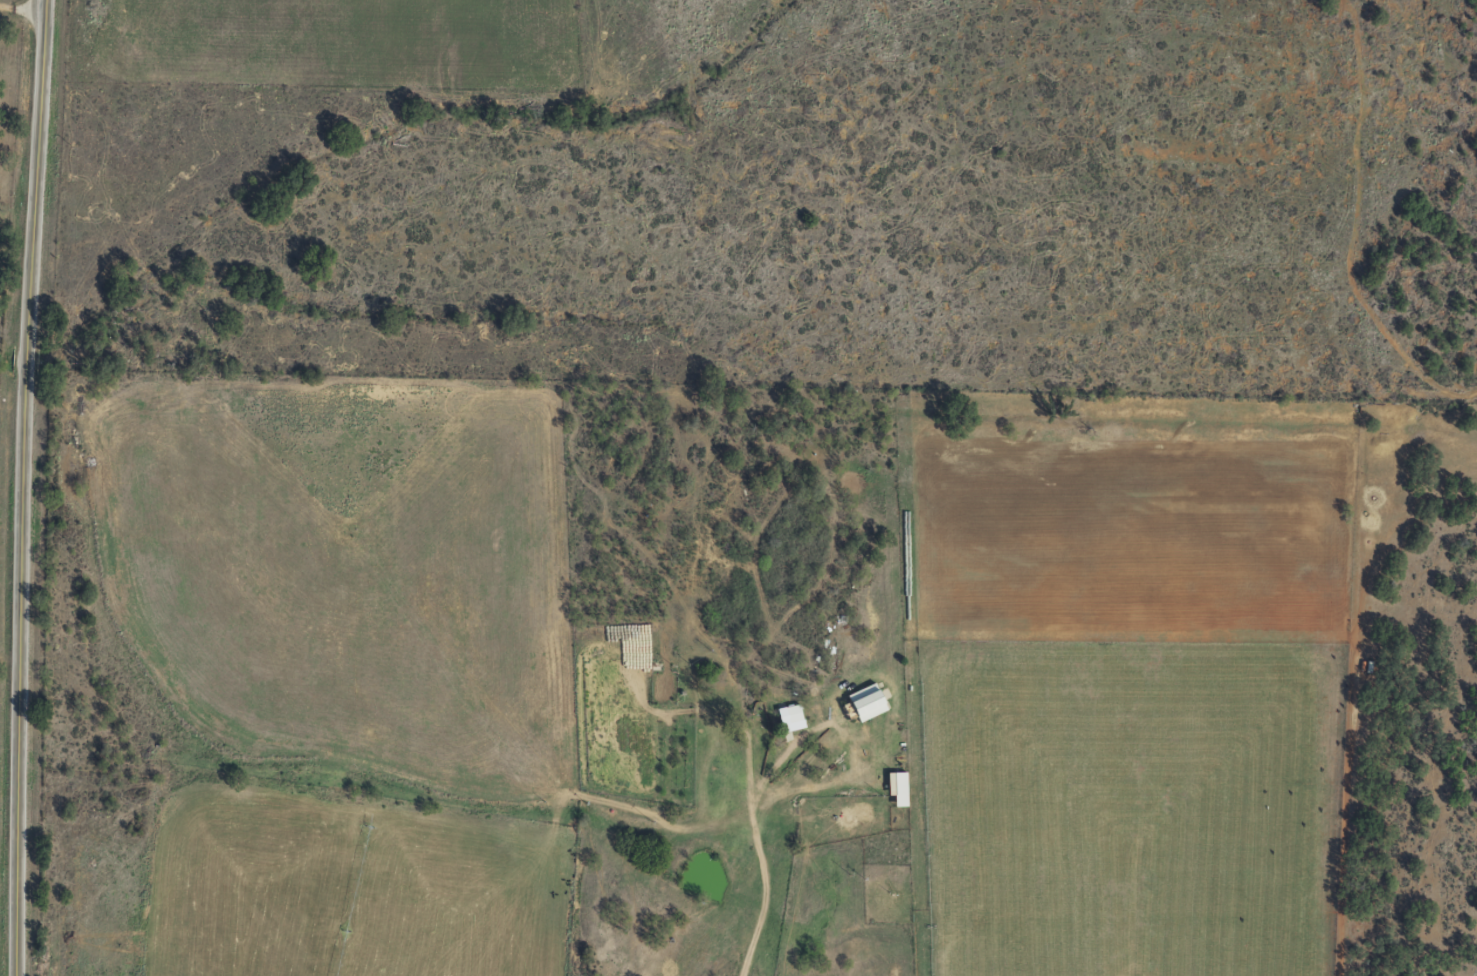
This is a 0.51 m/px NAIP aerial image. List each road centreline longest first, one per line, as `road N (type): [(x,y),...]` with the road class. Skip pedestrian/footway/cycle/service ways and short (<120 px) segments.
road 1 (secondary): [(46,0),(23,440),(16,975)]

